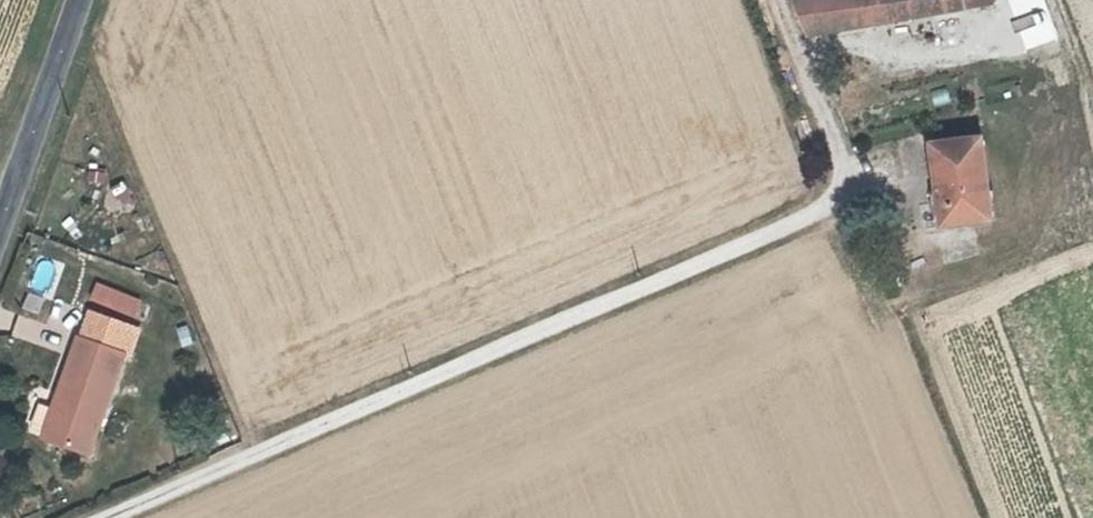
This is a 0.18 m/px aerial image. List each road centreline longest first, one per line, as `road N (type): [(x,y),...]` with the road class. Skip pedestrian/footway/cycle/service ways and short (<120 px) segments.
road 1 (track): [(112,517),(811,217),(845,175)]
road 2 (tertiary): [(87,0),(0,251)]
road 3 (track): [(778,0),(845,175)]

